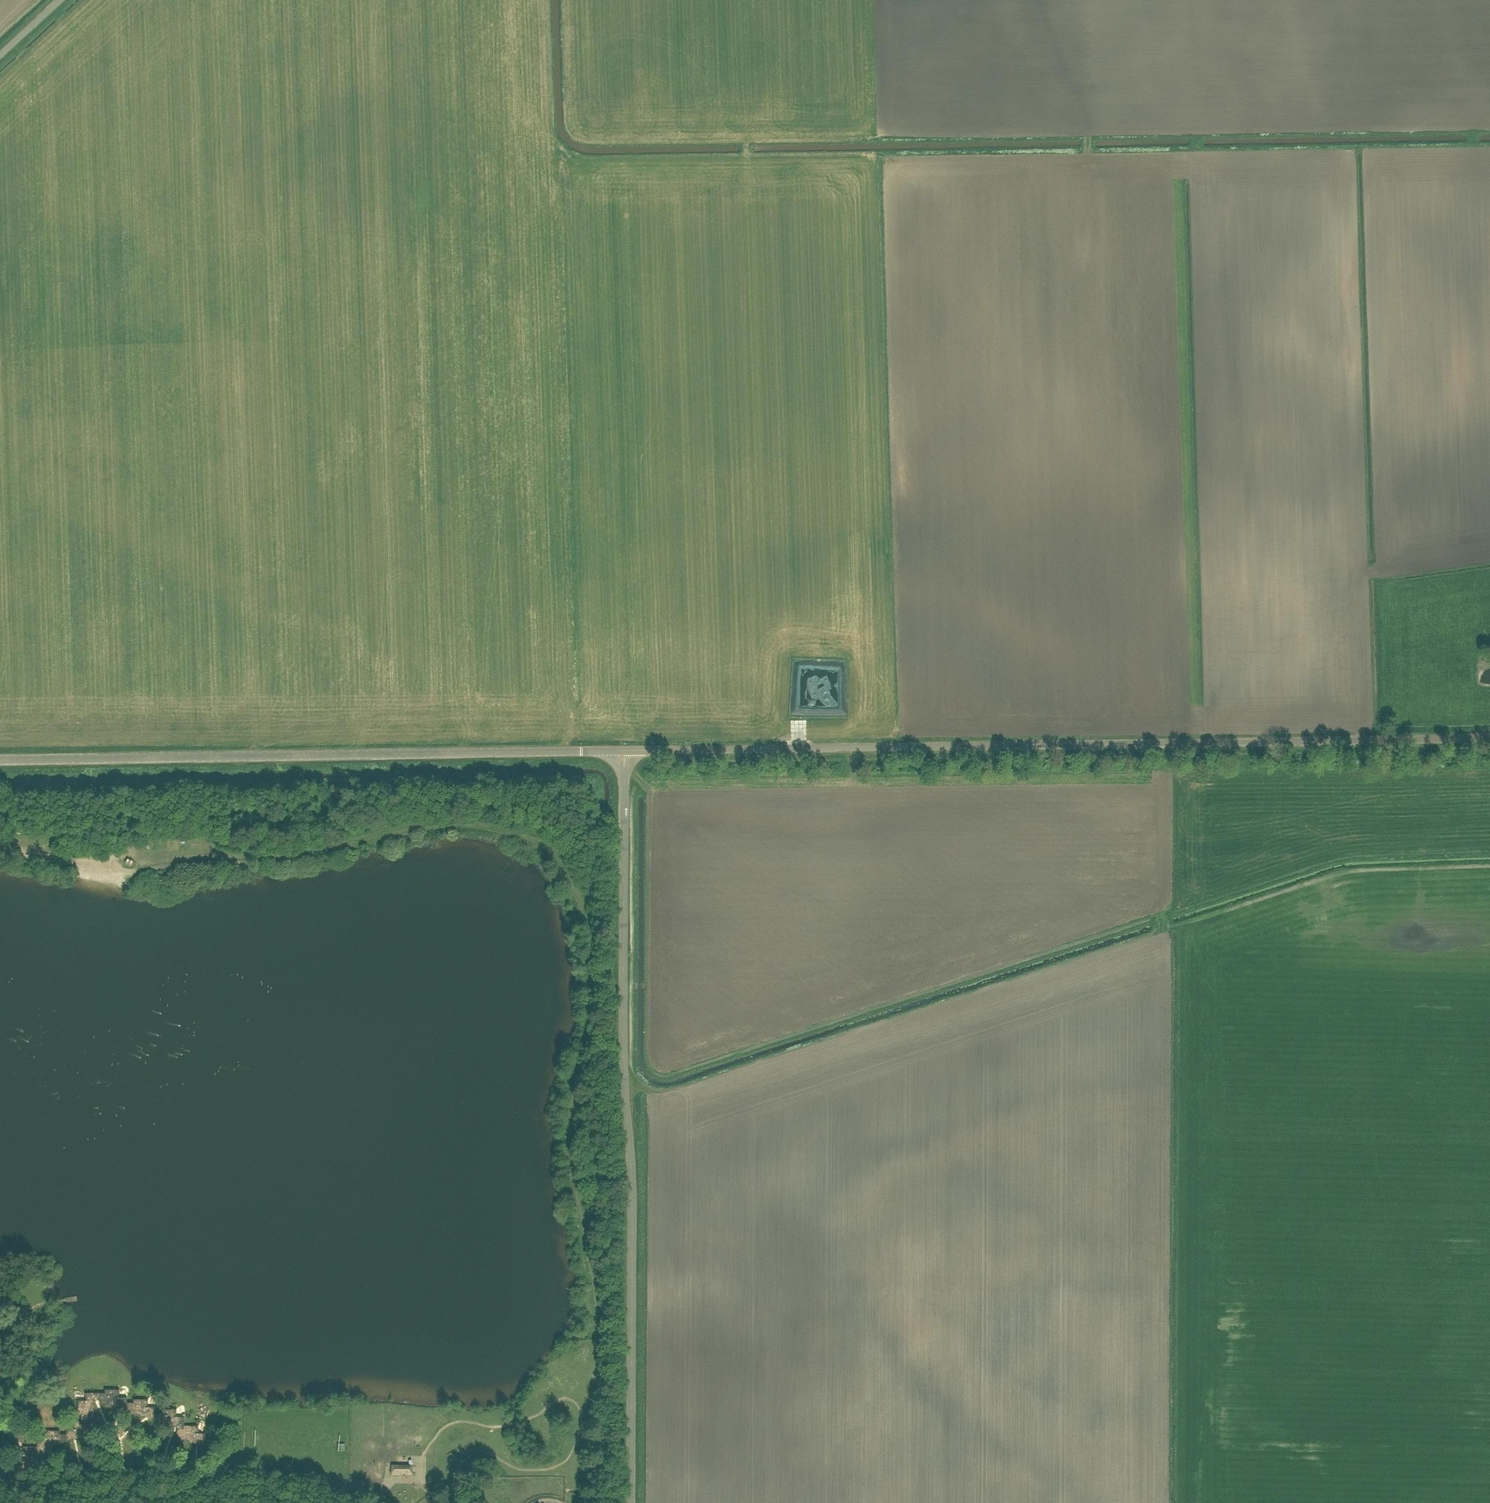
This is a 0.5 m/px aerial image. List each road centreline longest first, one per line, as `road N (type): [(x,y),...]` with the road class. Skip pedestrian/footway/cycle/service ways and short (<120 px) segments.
road 1 (unclassified): [(623,751),(1489,736)]
road 2 (tertiary): [(630,1502),(623,751)]
road 3 (tertiary): [(623,751),(0,760)]

